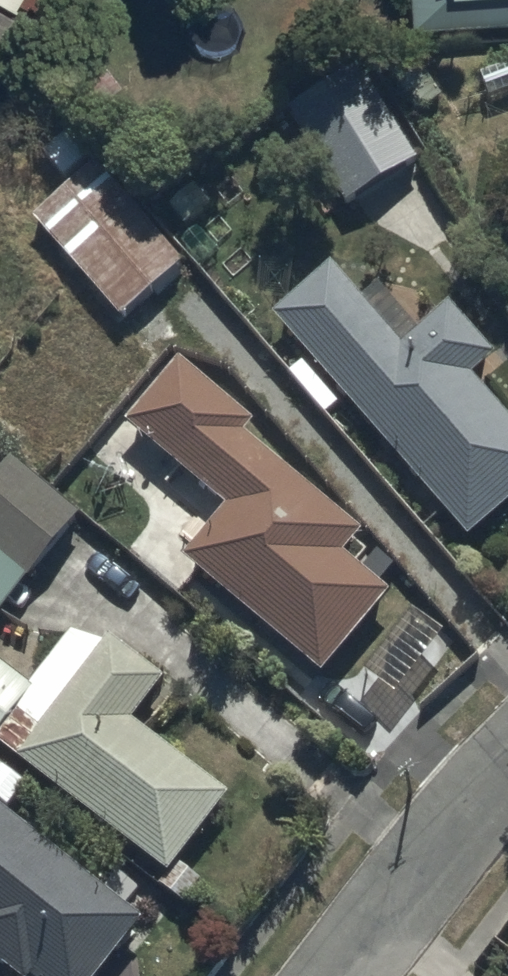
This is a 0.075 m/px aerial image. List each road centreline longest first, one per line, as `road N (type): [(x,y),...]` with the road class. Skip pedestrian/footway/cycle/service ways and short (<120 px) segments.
road 1 (residential): [(507,769),(334,975)]

